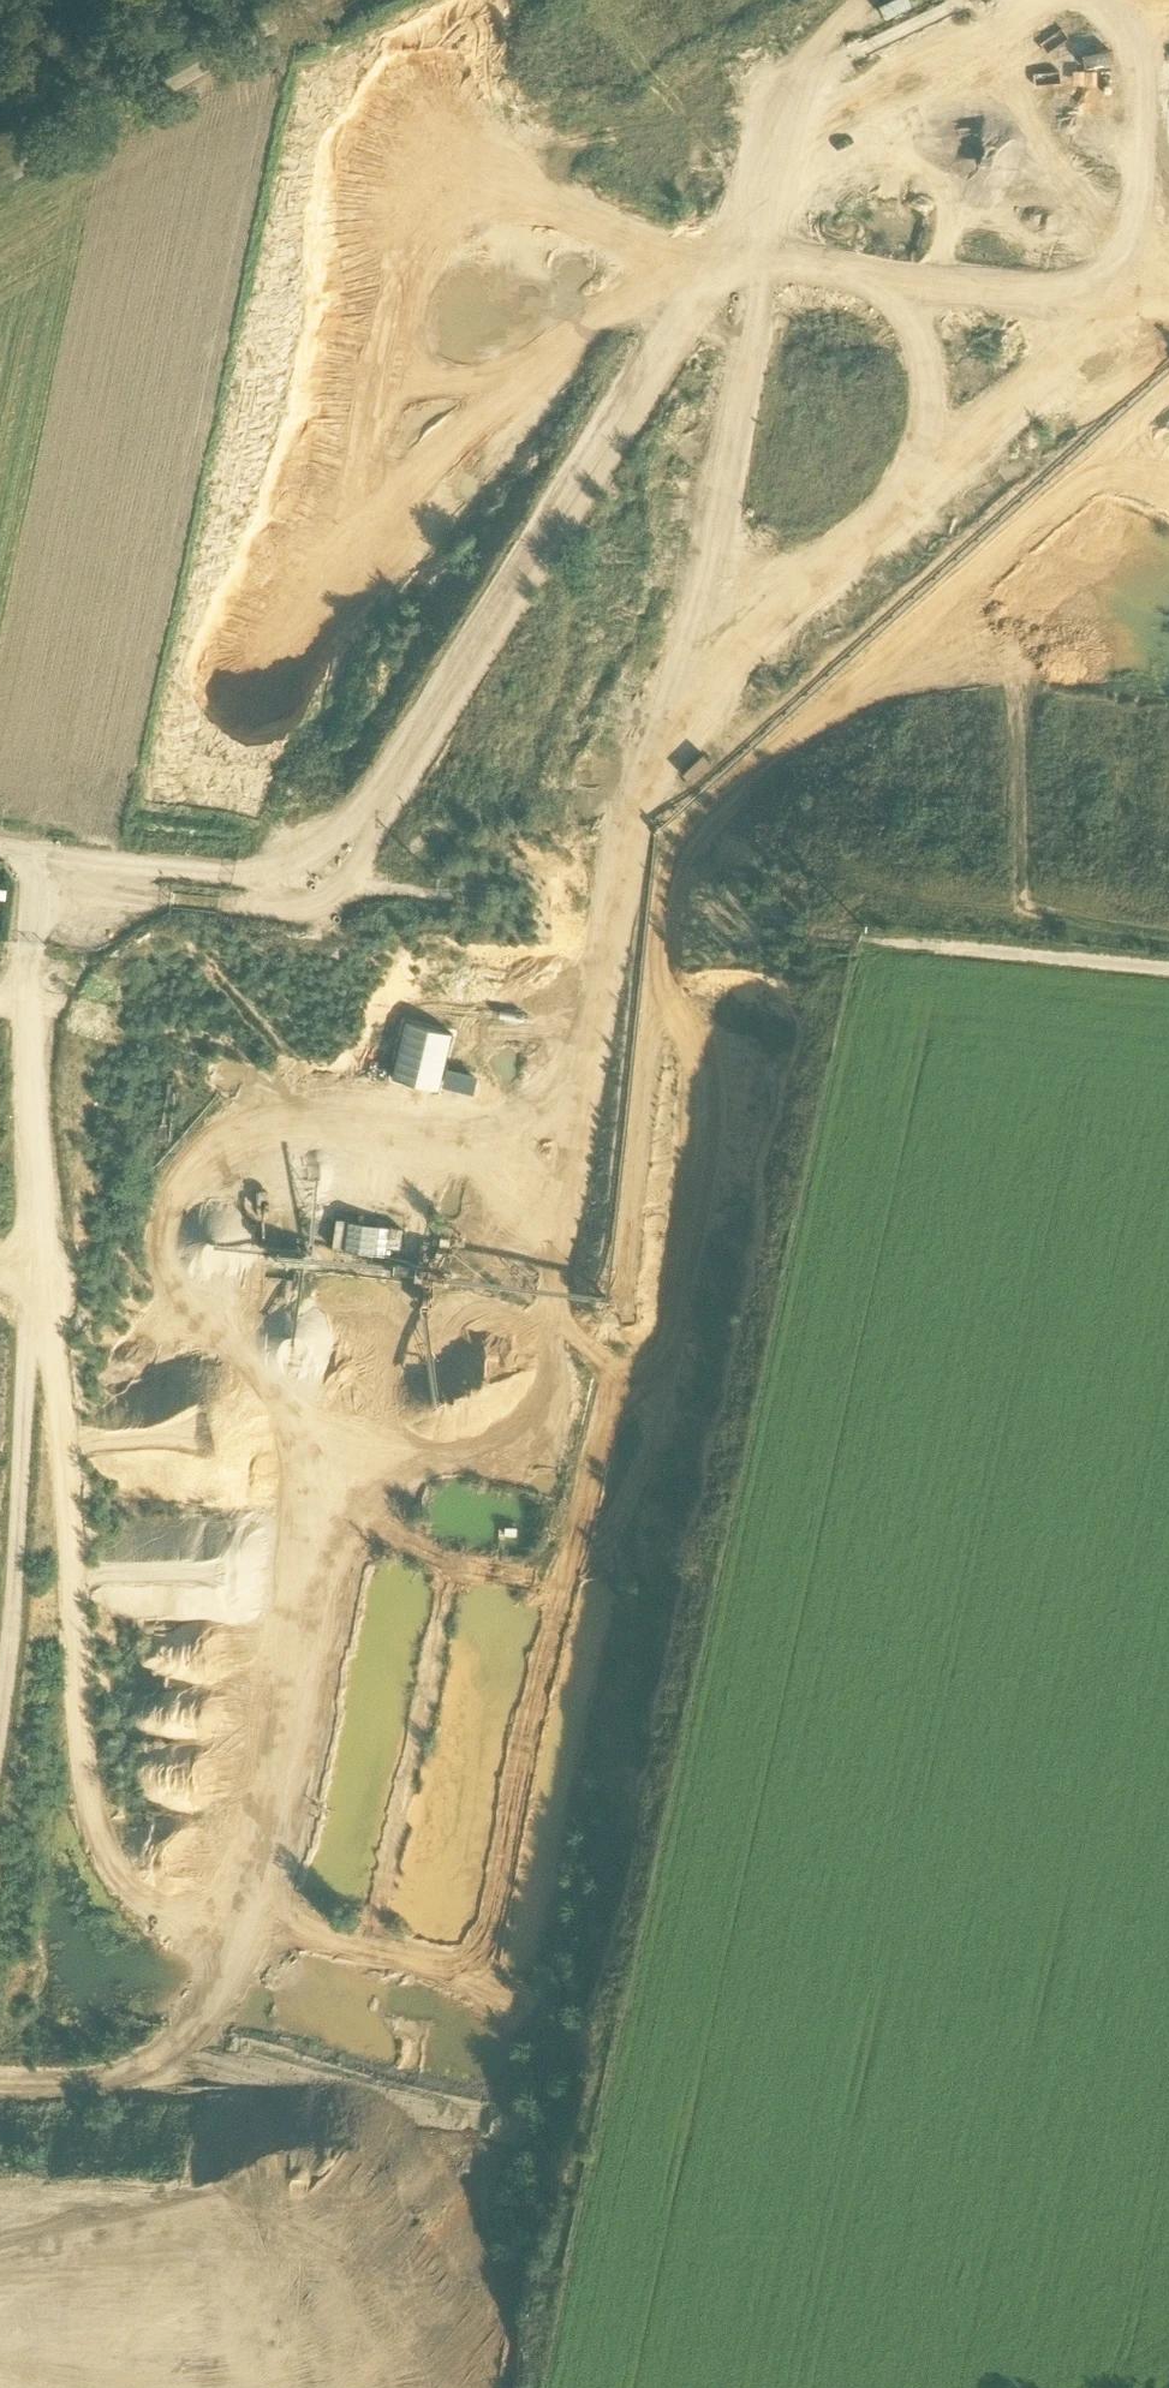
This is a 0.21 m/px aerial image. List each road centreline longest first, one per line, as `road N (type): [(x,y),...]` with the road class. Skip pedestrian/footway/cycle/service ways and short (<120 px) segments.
road 1 (track): [(323,0),(0,182)]
road 2 (track): [(1168,970),(839,937)]

